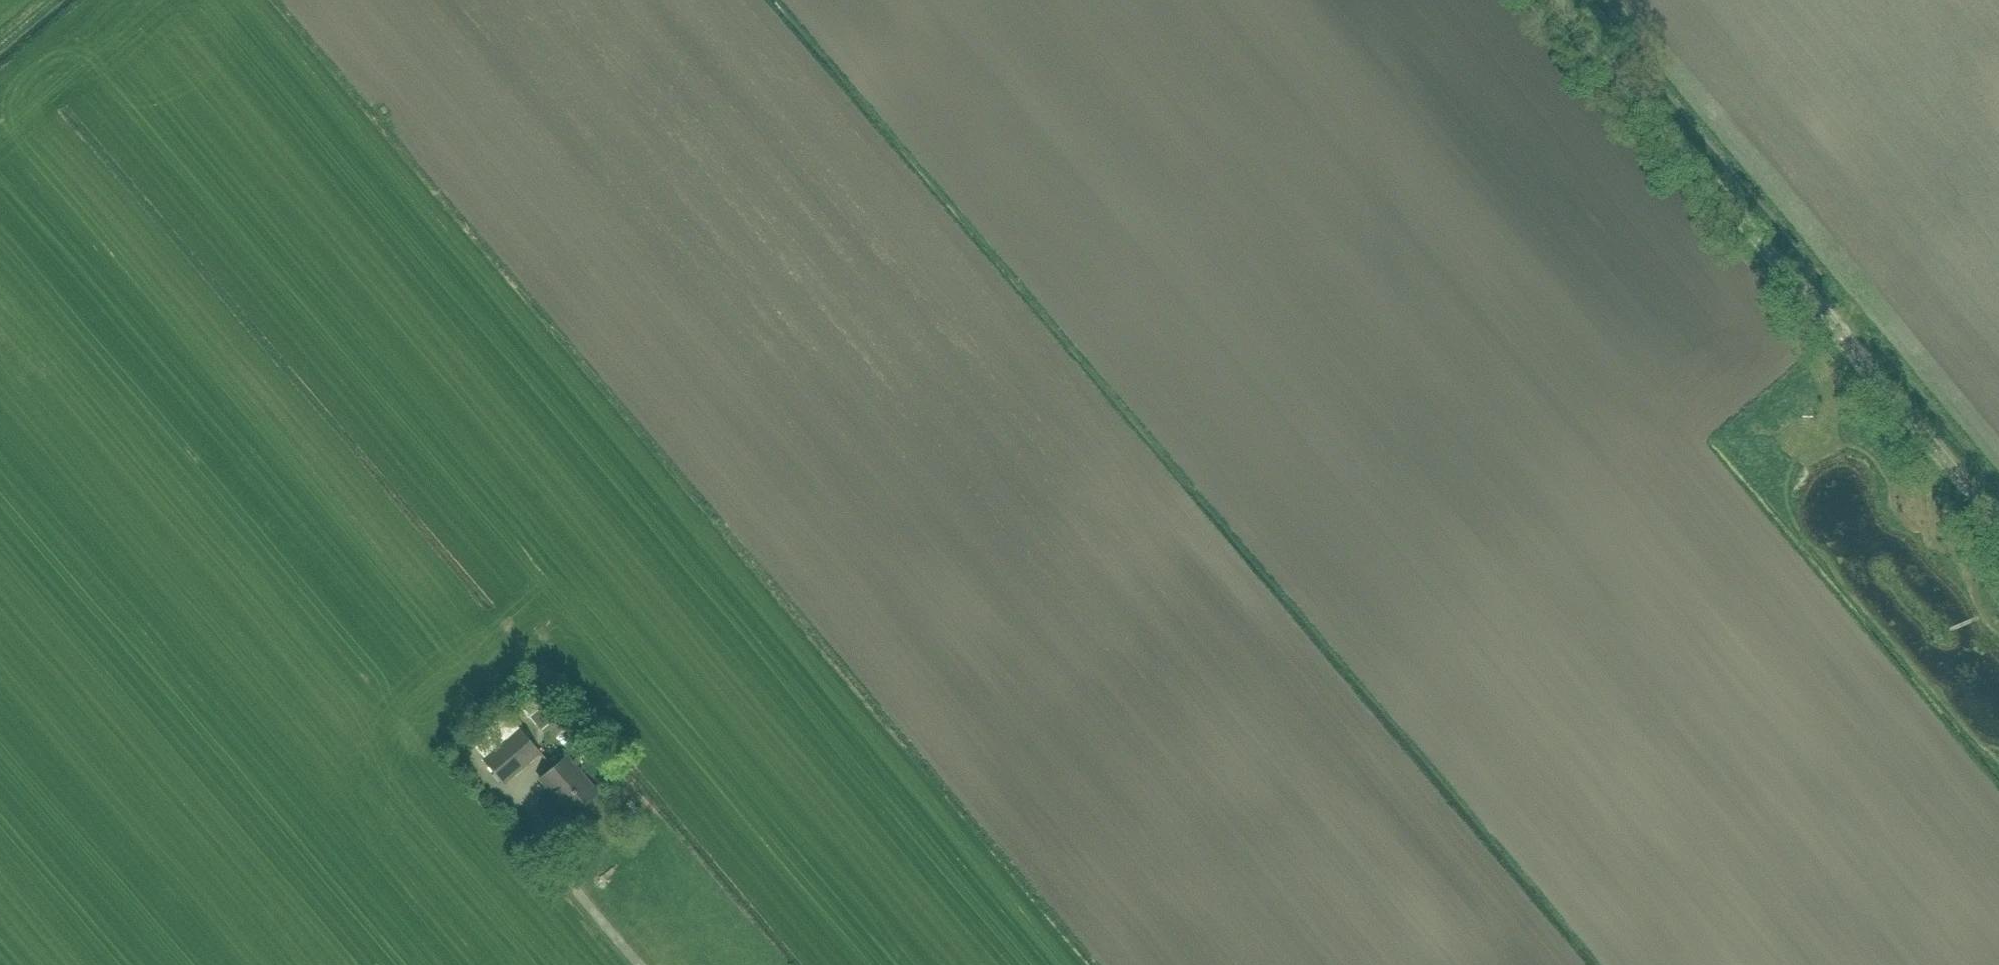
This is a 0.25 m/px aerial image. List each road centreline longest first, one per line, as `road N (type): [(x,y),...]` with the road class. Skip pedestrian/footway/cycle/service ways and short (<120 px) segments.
road 1 (unclassified): [(1998,531),(1552,0)]

